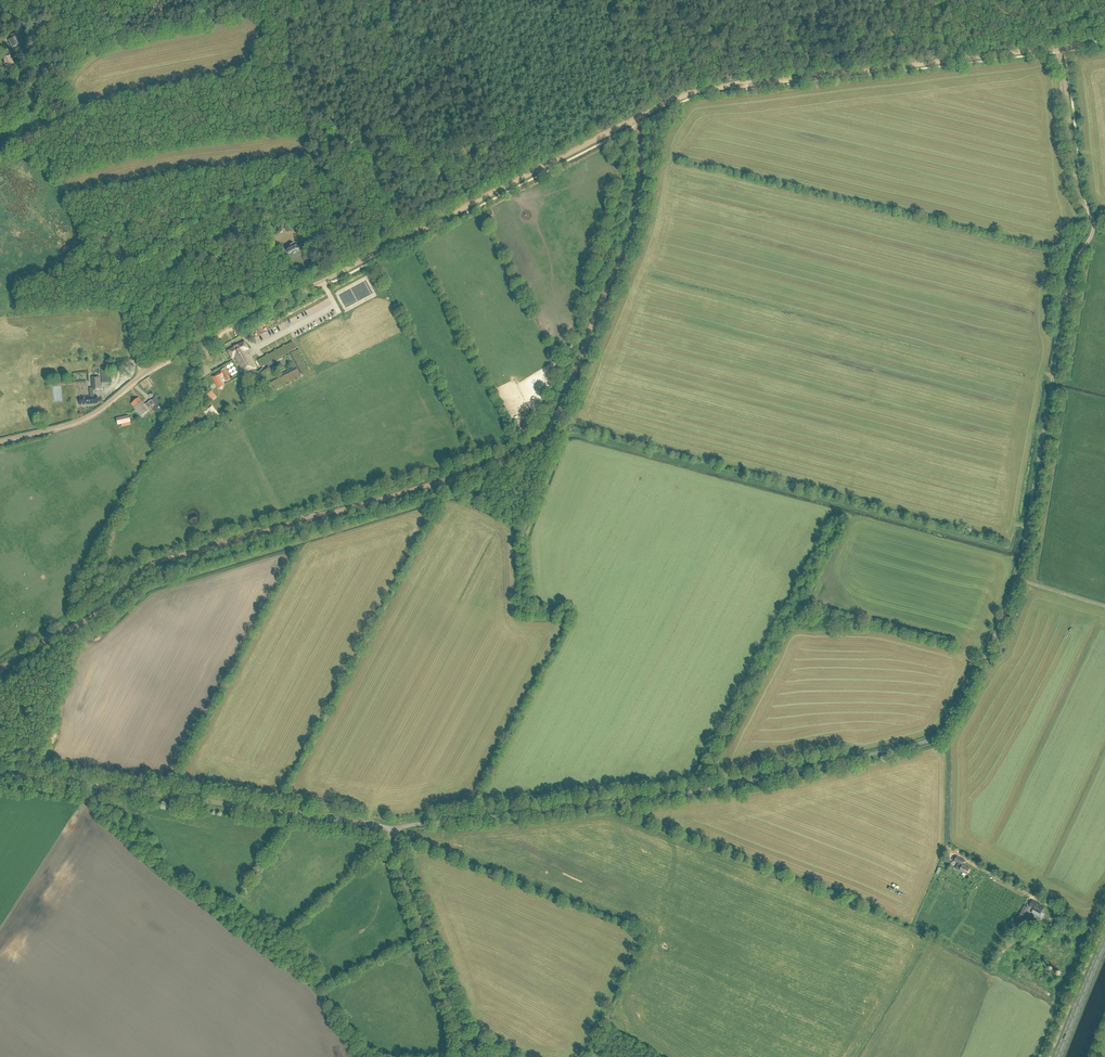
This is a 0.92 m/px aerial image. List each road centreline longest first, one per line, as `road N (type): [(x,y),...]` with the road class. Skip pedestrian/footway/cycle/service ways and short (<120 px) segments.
road 1 (unclassified): [(391,834),(408,826),(688,793),(923,743),(943,731),(1010,599),(1072,271),(1093,233),(1091,216)]
road 2 (track): [(0,672),(99,613),(160,560),(466,475),(534,444),(570,388),(626,249),(639,179),(633,121)]
road 3 (track): [(1104,43),(698,91),(633,121)]
road 4 (track): [(139,364),(124,304),(146,257),(204,215),(277,187),(305,159),(306,129),(288,72),(287,0)]
road 5 (track): [(394,841),(643,932),(646,940),(581,1056)]
road 6 (unclassified): [(391,834),(374,825),(0,774)]
road 7 (unclassified): [(0,442),(86,418),(170,359),(321,283)]
road 8 (track): [(633,121),(321,283)]
road 9 (unclassified): [(459,1056),(459,1023),(391,834)]
road 10 (track): [(1091,216),(1078,190),(1059,49)]
road 11 (primary): [(1057,1056),(1104,942)]

